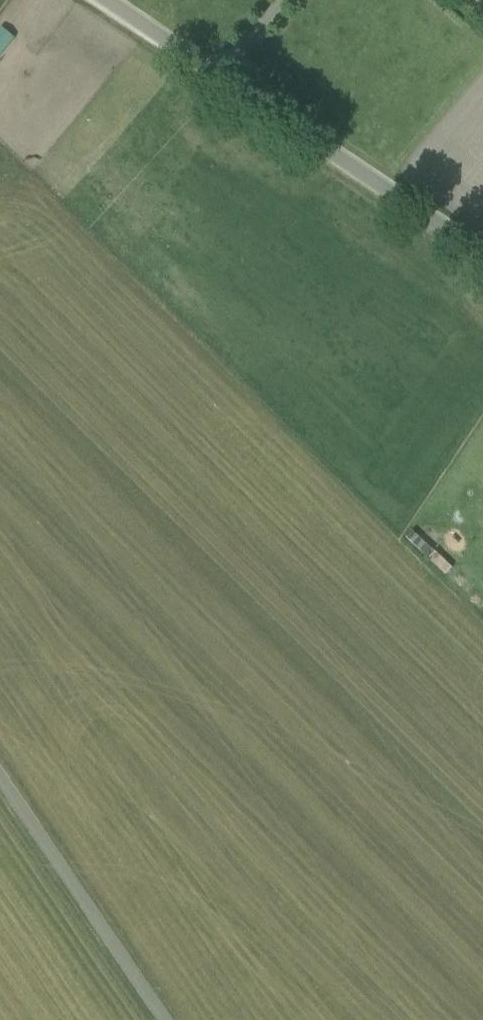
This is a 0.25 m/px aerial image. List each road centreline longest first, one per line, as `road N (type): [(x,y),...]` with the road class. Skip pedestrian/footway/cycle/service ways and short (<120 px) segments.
road 1 (unclassified): [(482,259),(96,0)]
road 2 (unclassified): [(162,1019),(0,783)]

